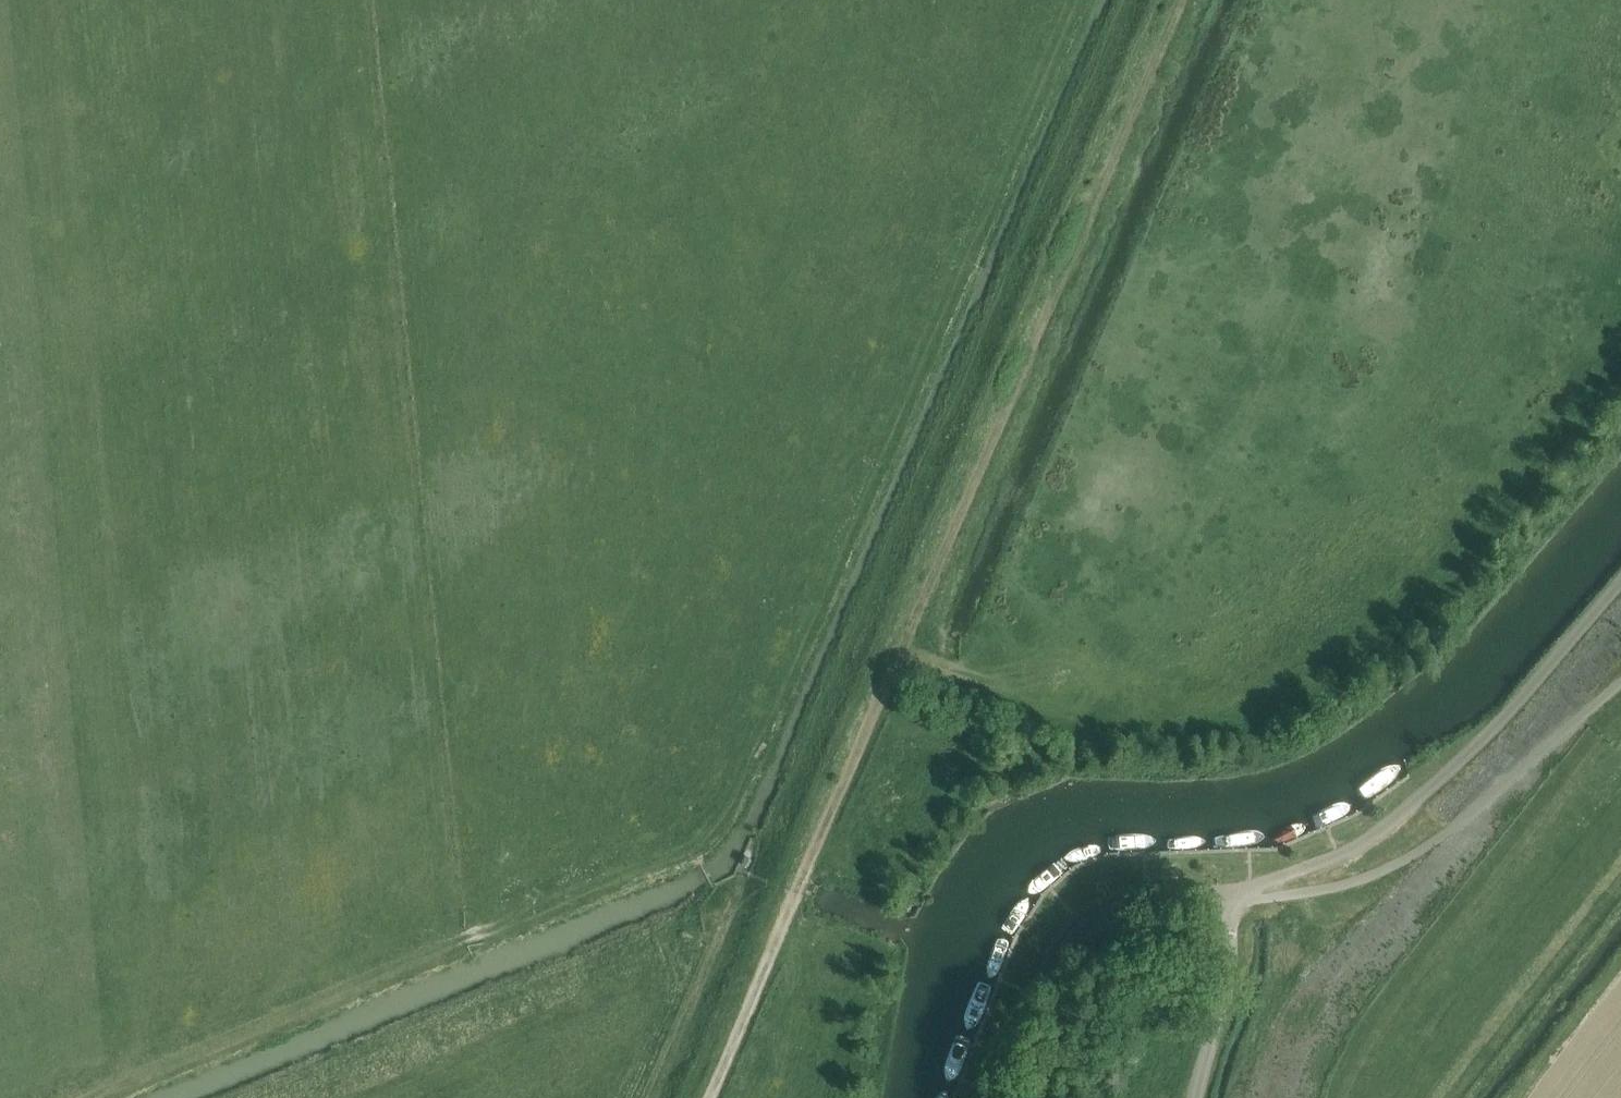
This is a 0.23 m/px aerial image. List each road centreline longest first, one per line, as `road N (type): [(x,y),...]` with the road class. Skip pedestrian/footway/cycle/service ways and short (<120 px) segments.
road 1 (track): [(710,1097),(1183,0)]
road 2 (unclassified): [(1196,1097),(1230,970),(1236,900),(1377,834),(1518,702),(1620,582)]

